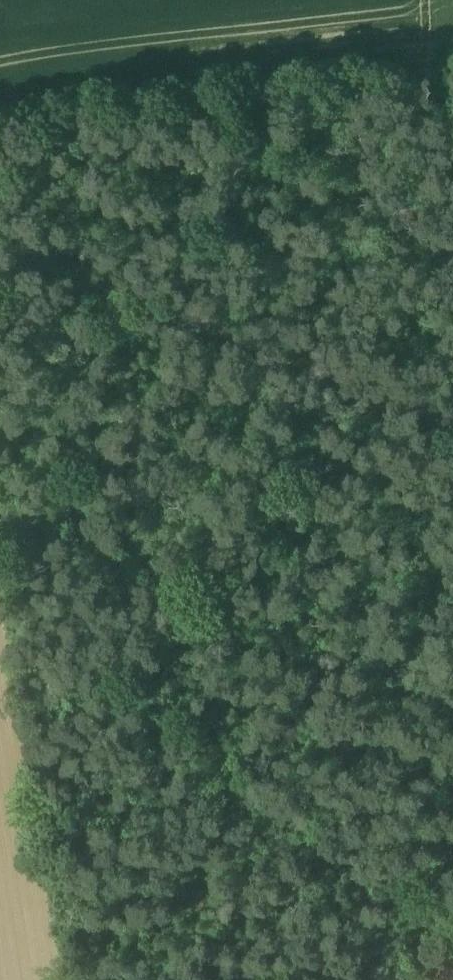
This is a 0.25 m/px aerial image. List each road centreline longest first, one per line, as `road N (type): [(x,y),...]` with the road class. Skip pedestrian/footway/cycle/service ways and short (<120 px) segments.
road 1 (track): [(452,421),(0,240)]

